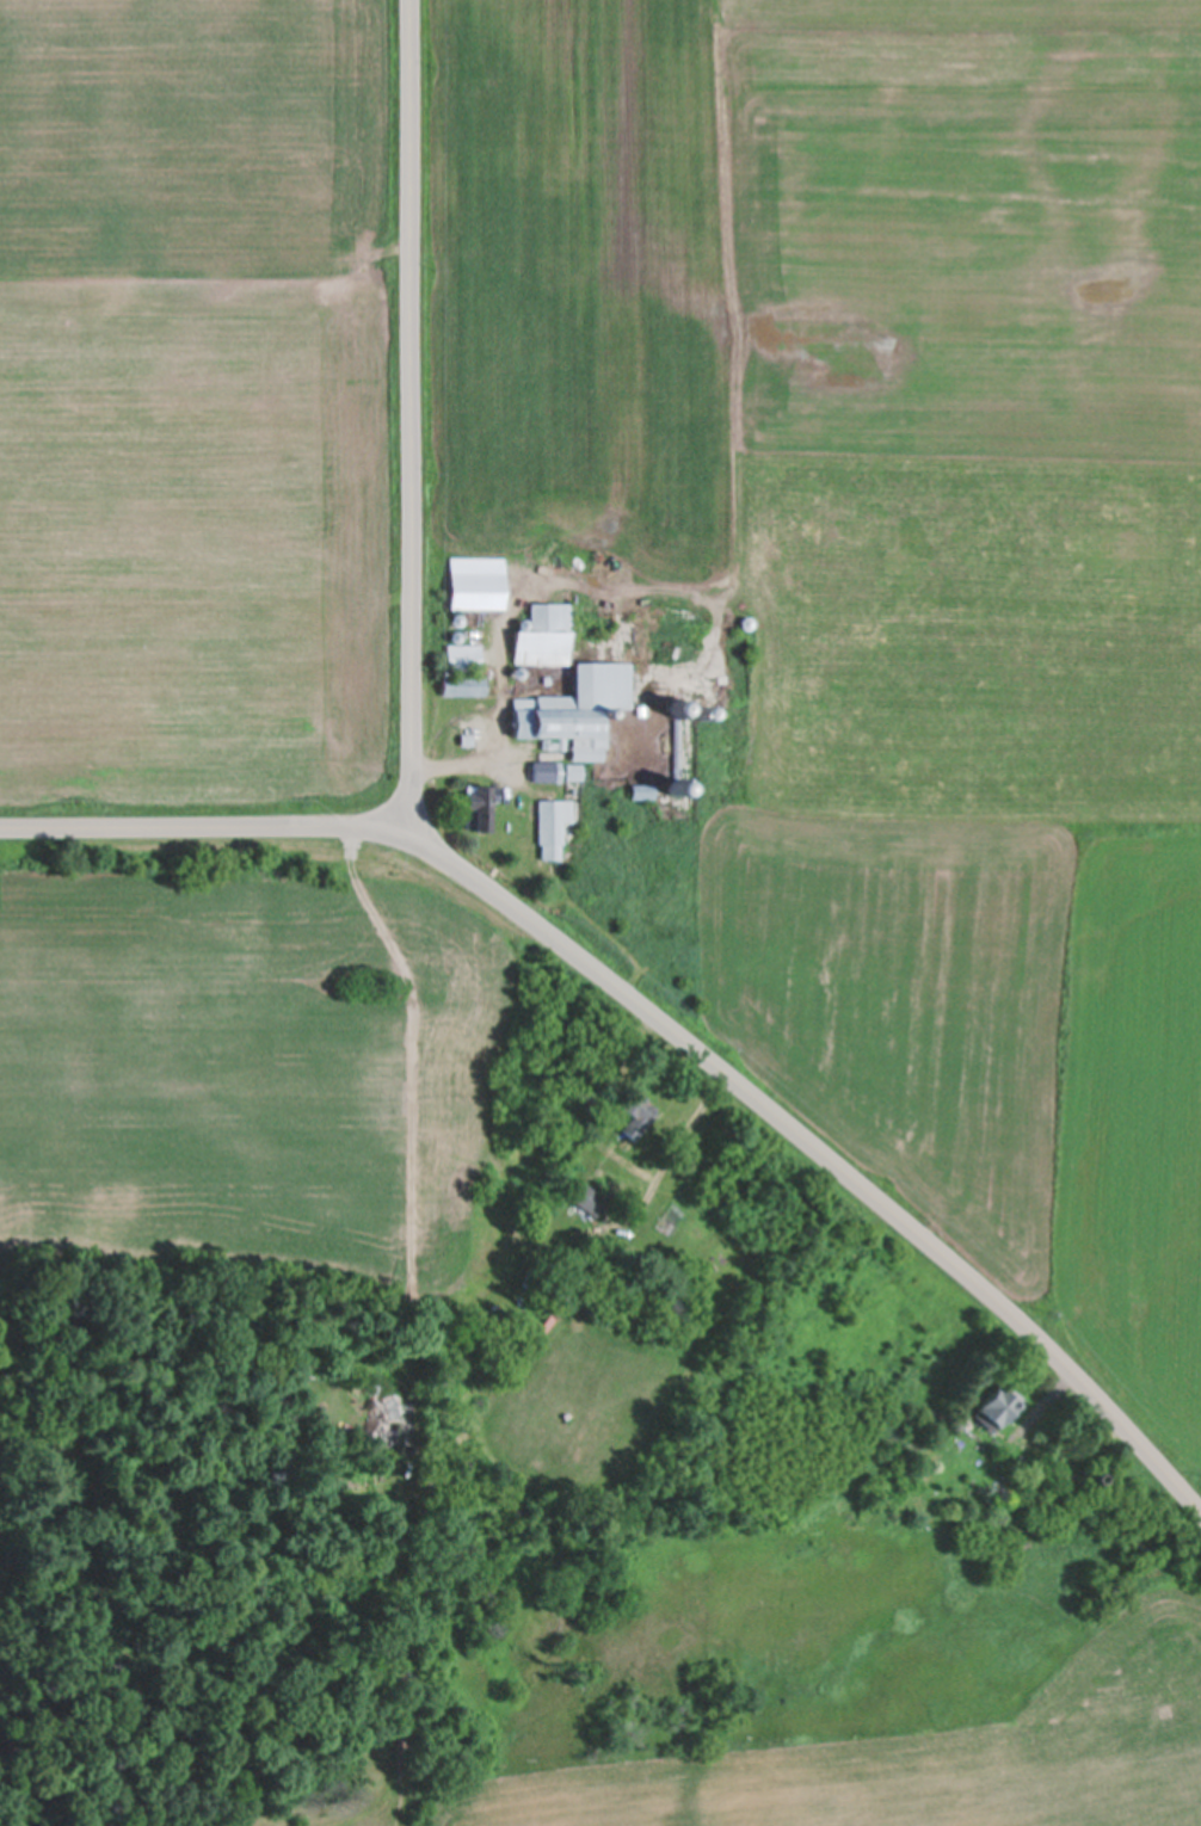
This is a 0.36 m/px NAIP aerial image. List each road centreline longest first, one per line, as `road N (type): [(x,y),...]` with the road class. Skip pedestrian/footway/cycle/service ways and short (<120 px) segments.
road 1 (tertiary): [(1200,1524),(980,1301),(715,1079),(421,857),(333,834),(0,835)]
road 2 (tertiary): [(400,846),(408,833),(416,0)]

